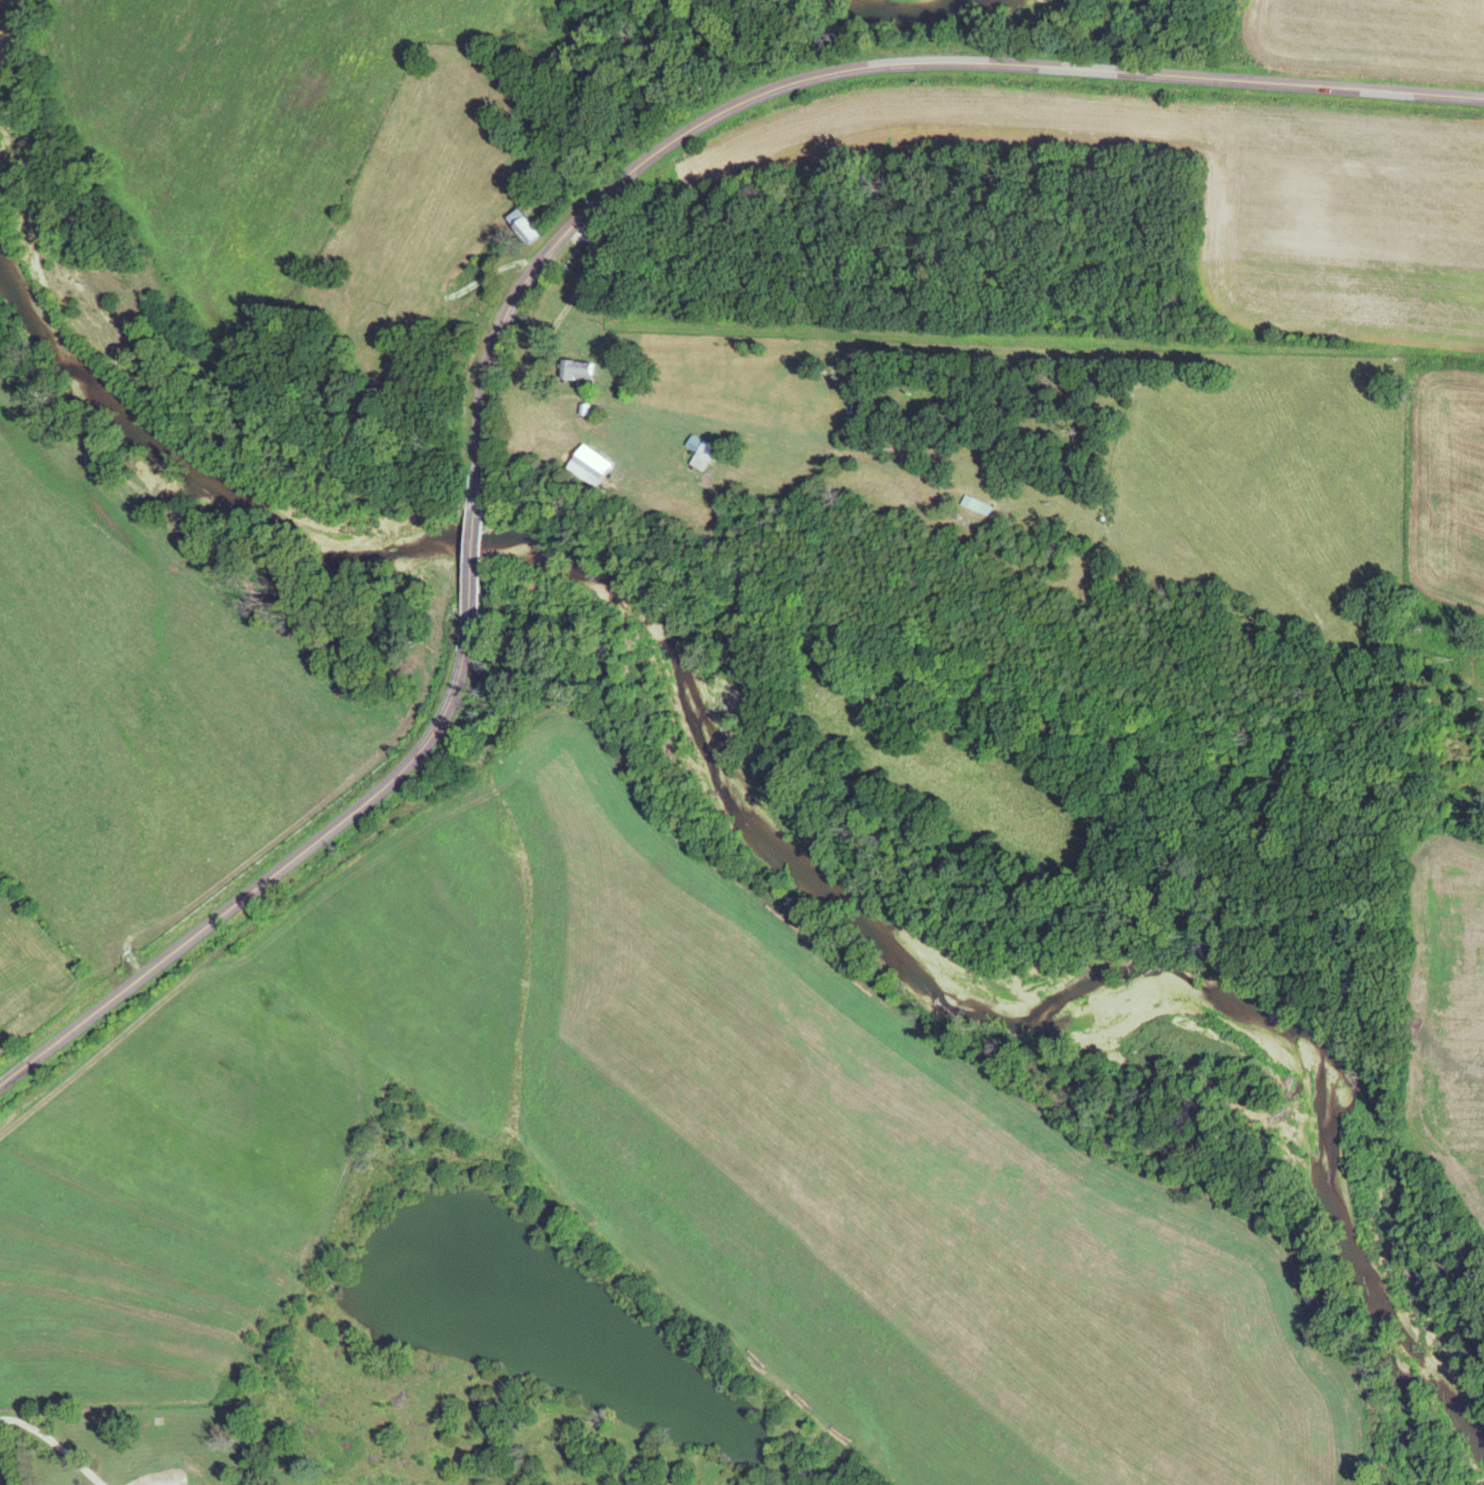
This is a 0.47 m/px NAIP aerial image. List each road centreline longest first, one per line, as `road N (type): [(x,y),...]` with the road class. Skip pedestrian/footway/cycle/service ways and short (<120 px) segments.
road 1 (tertiary): [(0,1086),(390,786),(434,739),(462,655),(481,411),(504,325),(573,222),(690,127),(809,77),(880,64),(984,63),(1483,100)]

